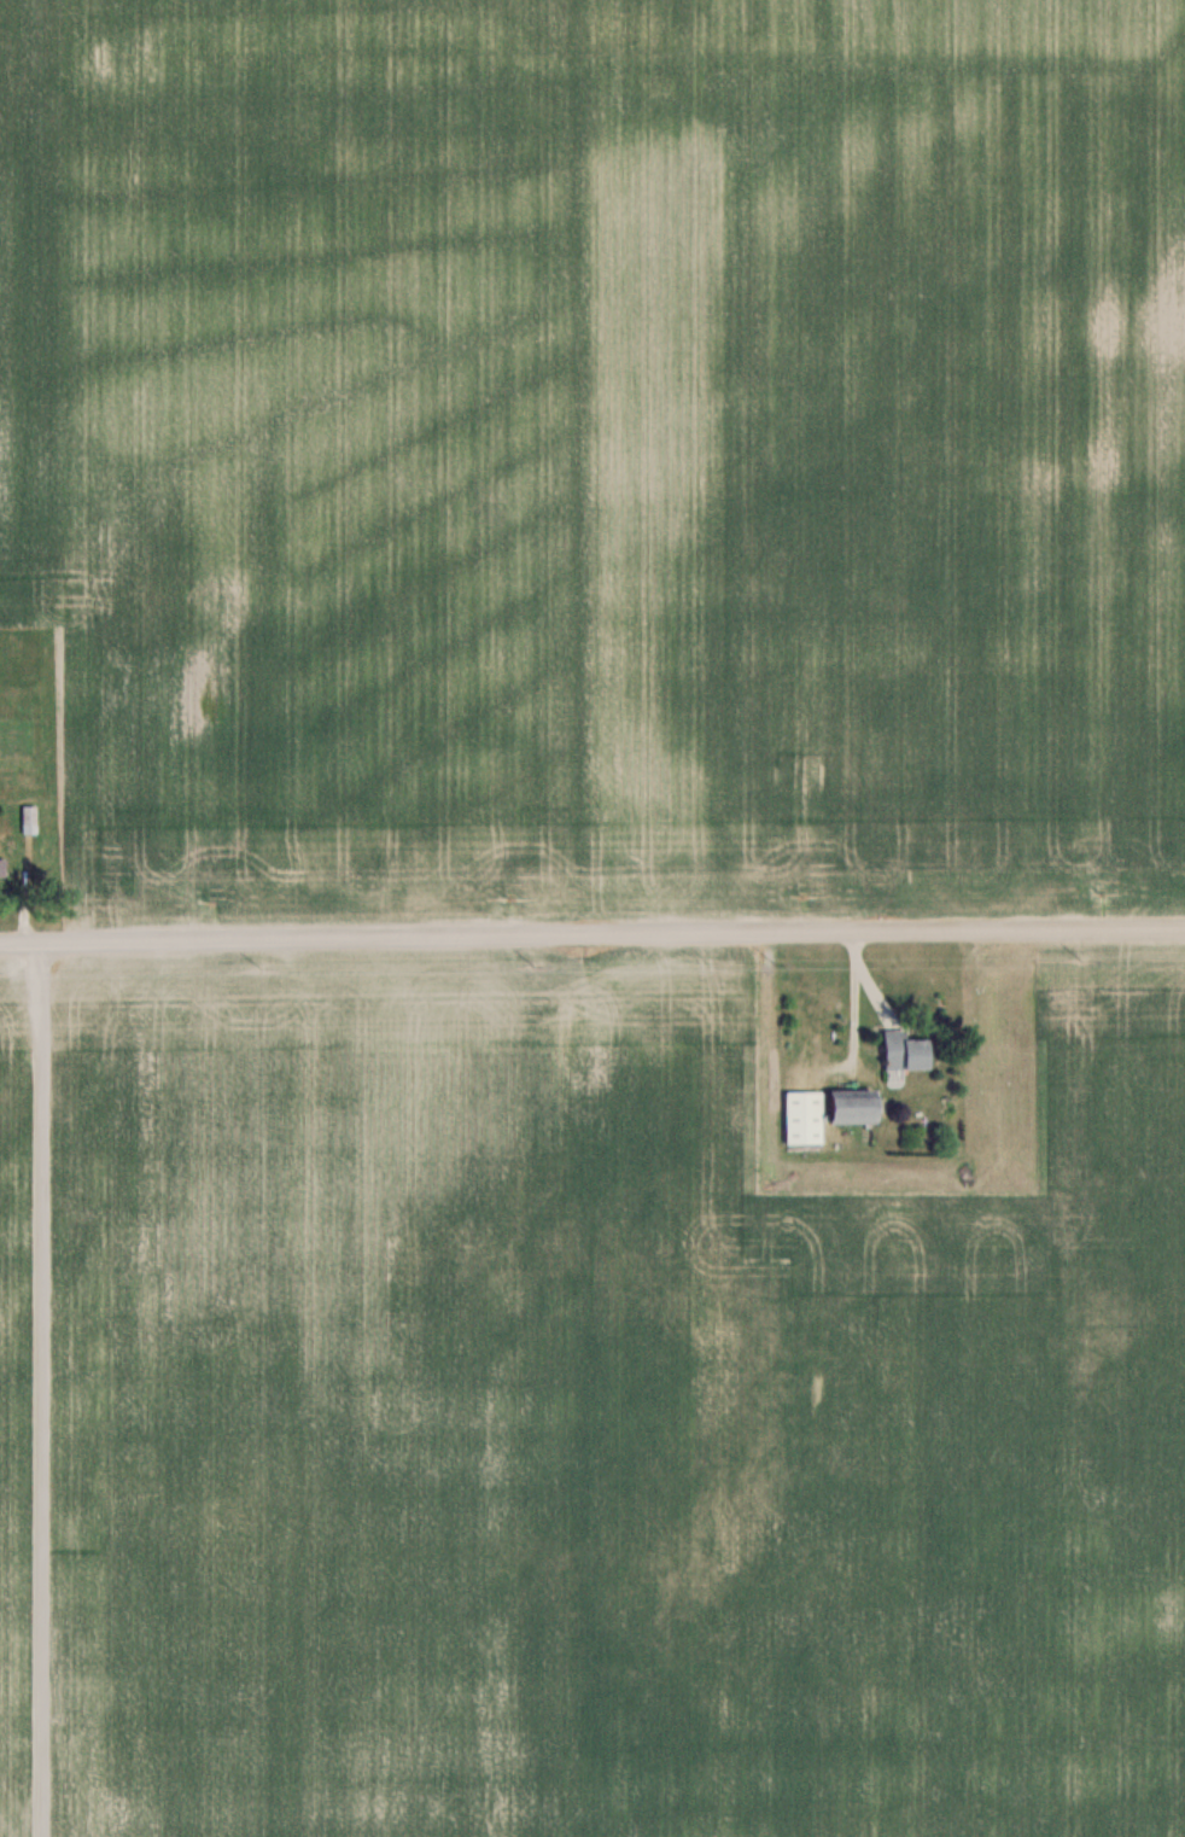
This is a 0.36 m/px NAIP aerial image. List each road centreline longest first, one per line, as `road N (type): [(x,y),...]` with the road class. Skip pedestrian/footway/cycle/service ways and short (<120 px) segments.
road 1 (residential): [(0,940),(1184,934)]

